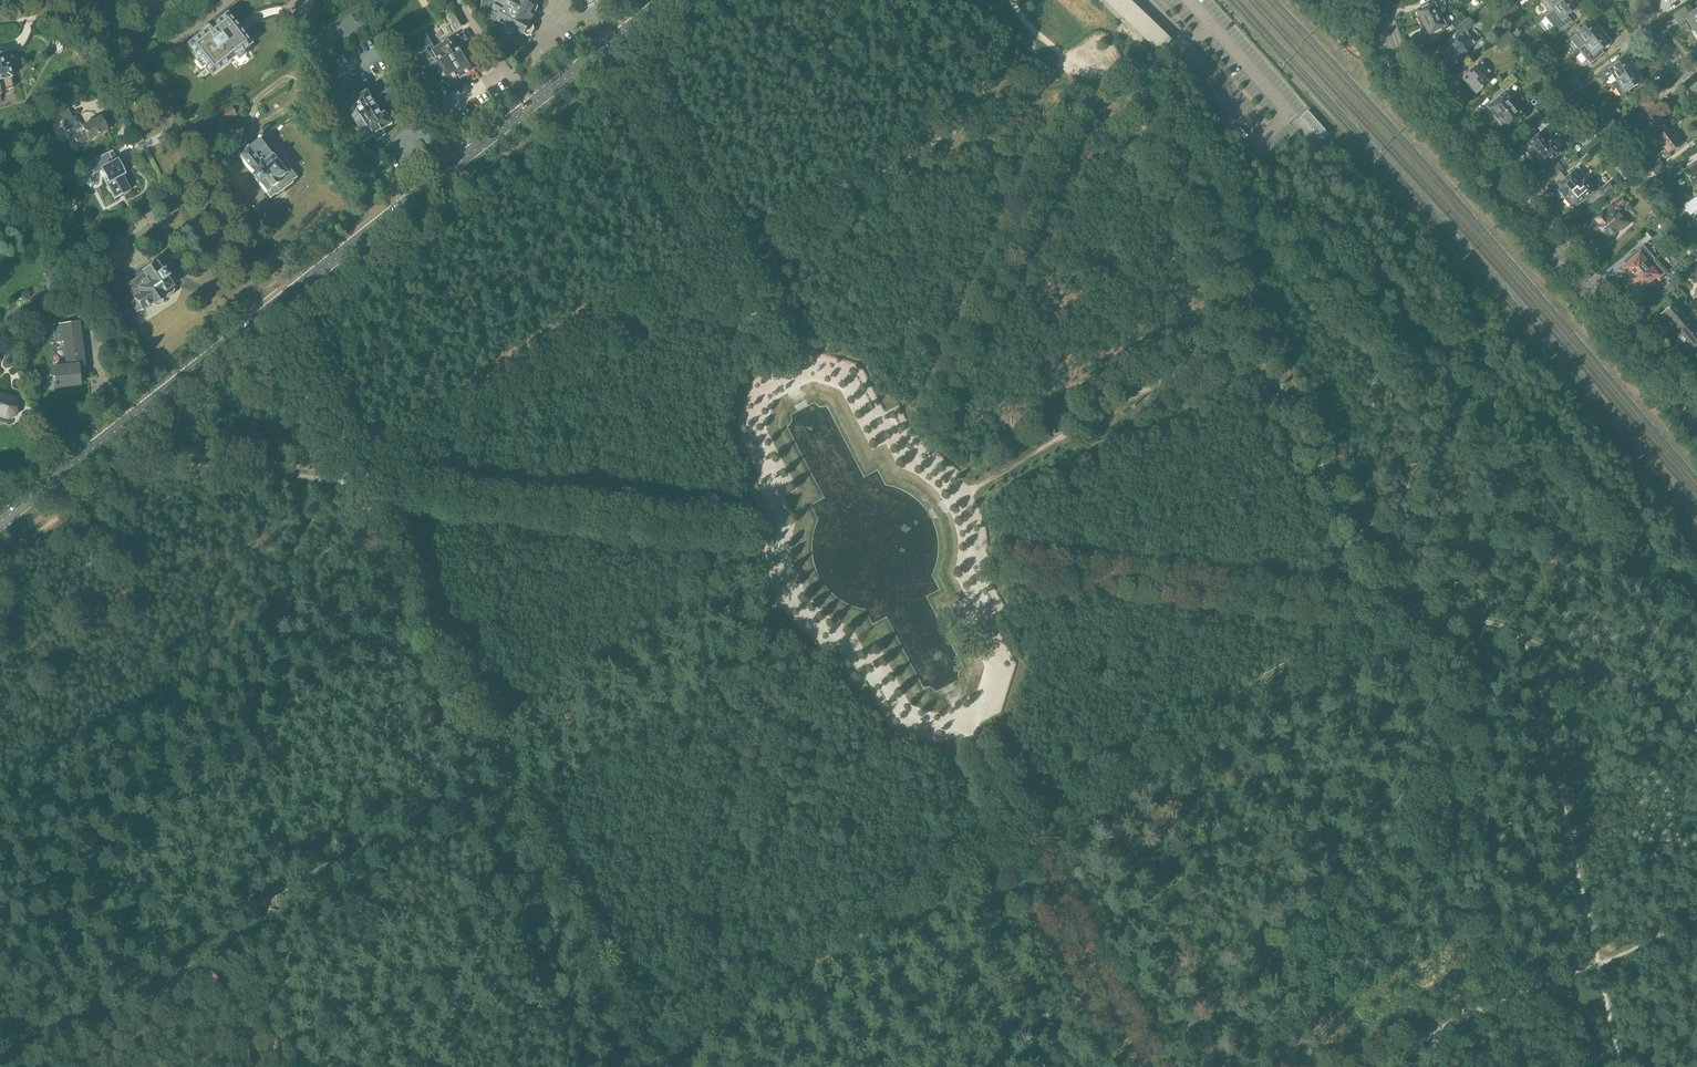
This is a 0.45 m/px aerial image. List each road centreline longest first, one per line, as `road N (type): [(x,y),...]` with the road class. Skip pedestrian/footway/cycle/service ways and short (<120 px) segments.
road 1 (track): [(1397,608),(651,1037),(353,480),(731,264)]
road 2 (track): [(0,1052),(793,596)]
road 3 (track): [(270,896),(263,786),(282,617),(311,520),(353,480),(782,528)]
road 4 (track): [(958,496),(993,670),(982,705),(966,716),(1158,1066)]
road 5 (tertiary): [(1381,0),(1411,74),(1696,408)]
road 6 (track): [(638,1066),(831,631)]
road 7 (track): [(1526,626),(1622,1066)]
road 8 (secondary): [(612,41),(266,313)]
road 9 (track): [(1397,608),(971,555)]
road 10 (track): [(1076,64),(909,456)]
road 11 (track): [(122,453),(353,480),(277,332)]
road 12 (track): [(731,264),(1076,64)]
road 13 (track): [(1076,64),(1093,51),(1115,77),(1250,329)]
road 14 (secondary): [(266,313),(0,521)]
road 15 (track): [(958,496),(1250,329)]
road 16 (track): [(1482,372),(1696,606)]
road 17 (track): [(1250,329),(1397,608)]
road 18 (residential): [(266,313),(133,40)]
road 19 (track): [(831,631),(793,596),(757,425),(768,390),(789,379)]
road 20 (track): [(1333,1066),(1599,964)]
road 21 (track): [(623,61),(731,264)]
road 22 (track): [(789,379),(811,370),(846,379),(909,456),(958,496)]
road 23 (track): [(831,631),(901,709),(948,726),(966,716)]
road 24 (track): [(270,896),(302,1066)]
road 25 (track): [(731,264),(789,379)]

